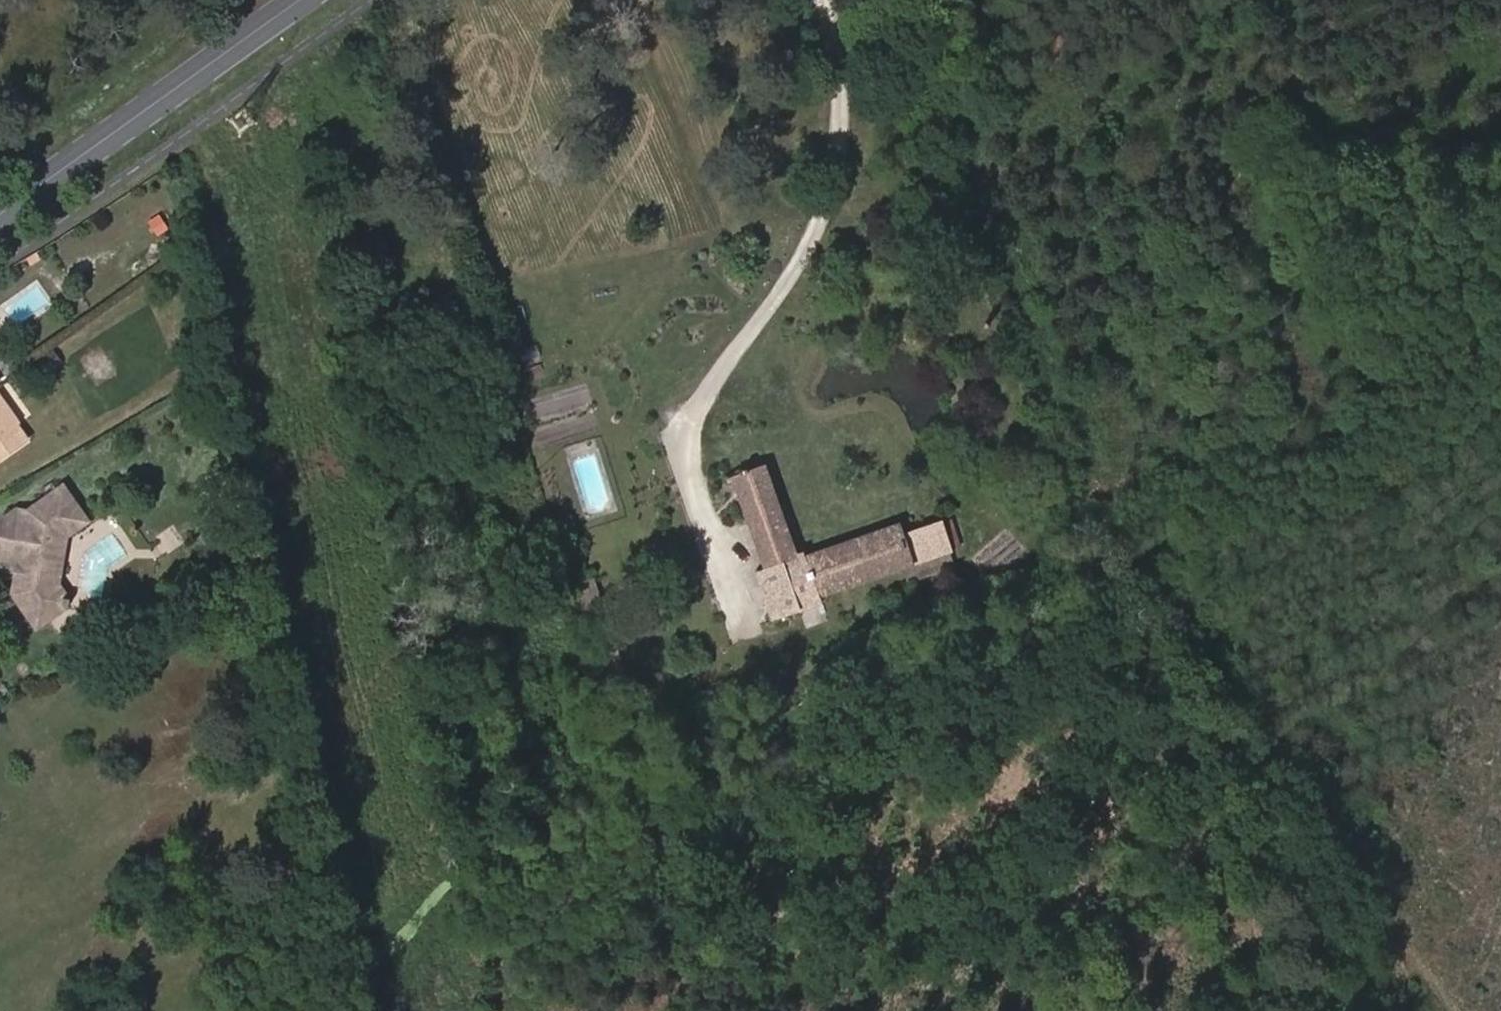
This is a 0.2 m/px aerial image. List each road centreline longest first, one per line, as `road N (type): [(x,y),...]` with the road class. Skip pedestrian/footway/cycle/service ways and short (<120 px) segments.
road 1 (primary): [(303,0),(0,213)]

